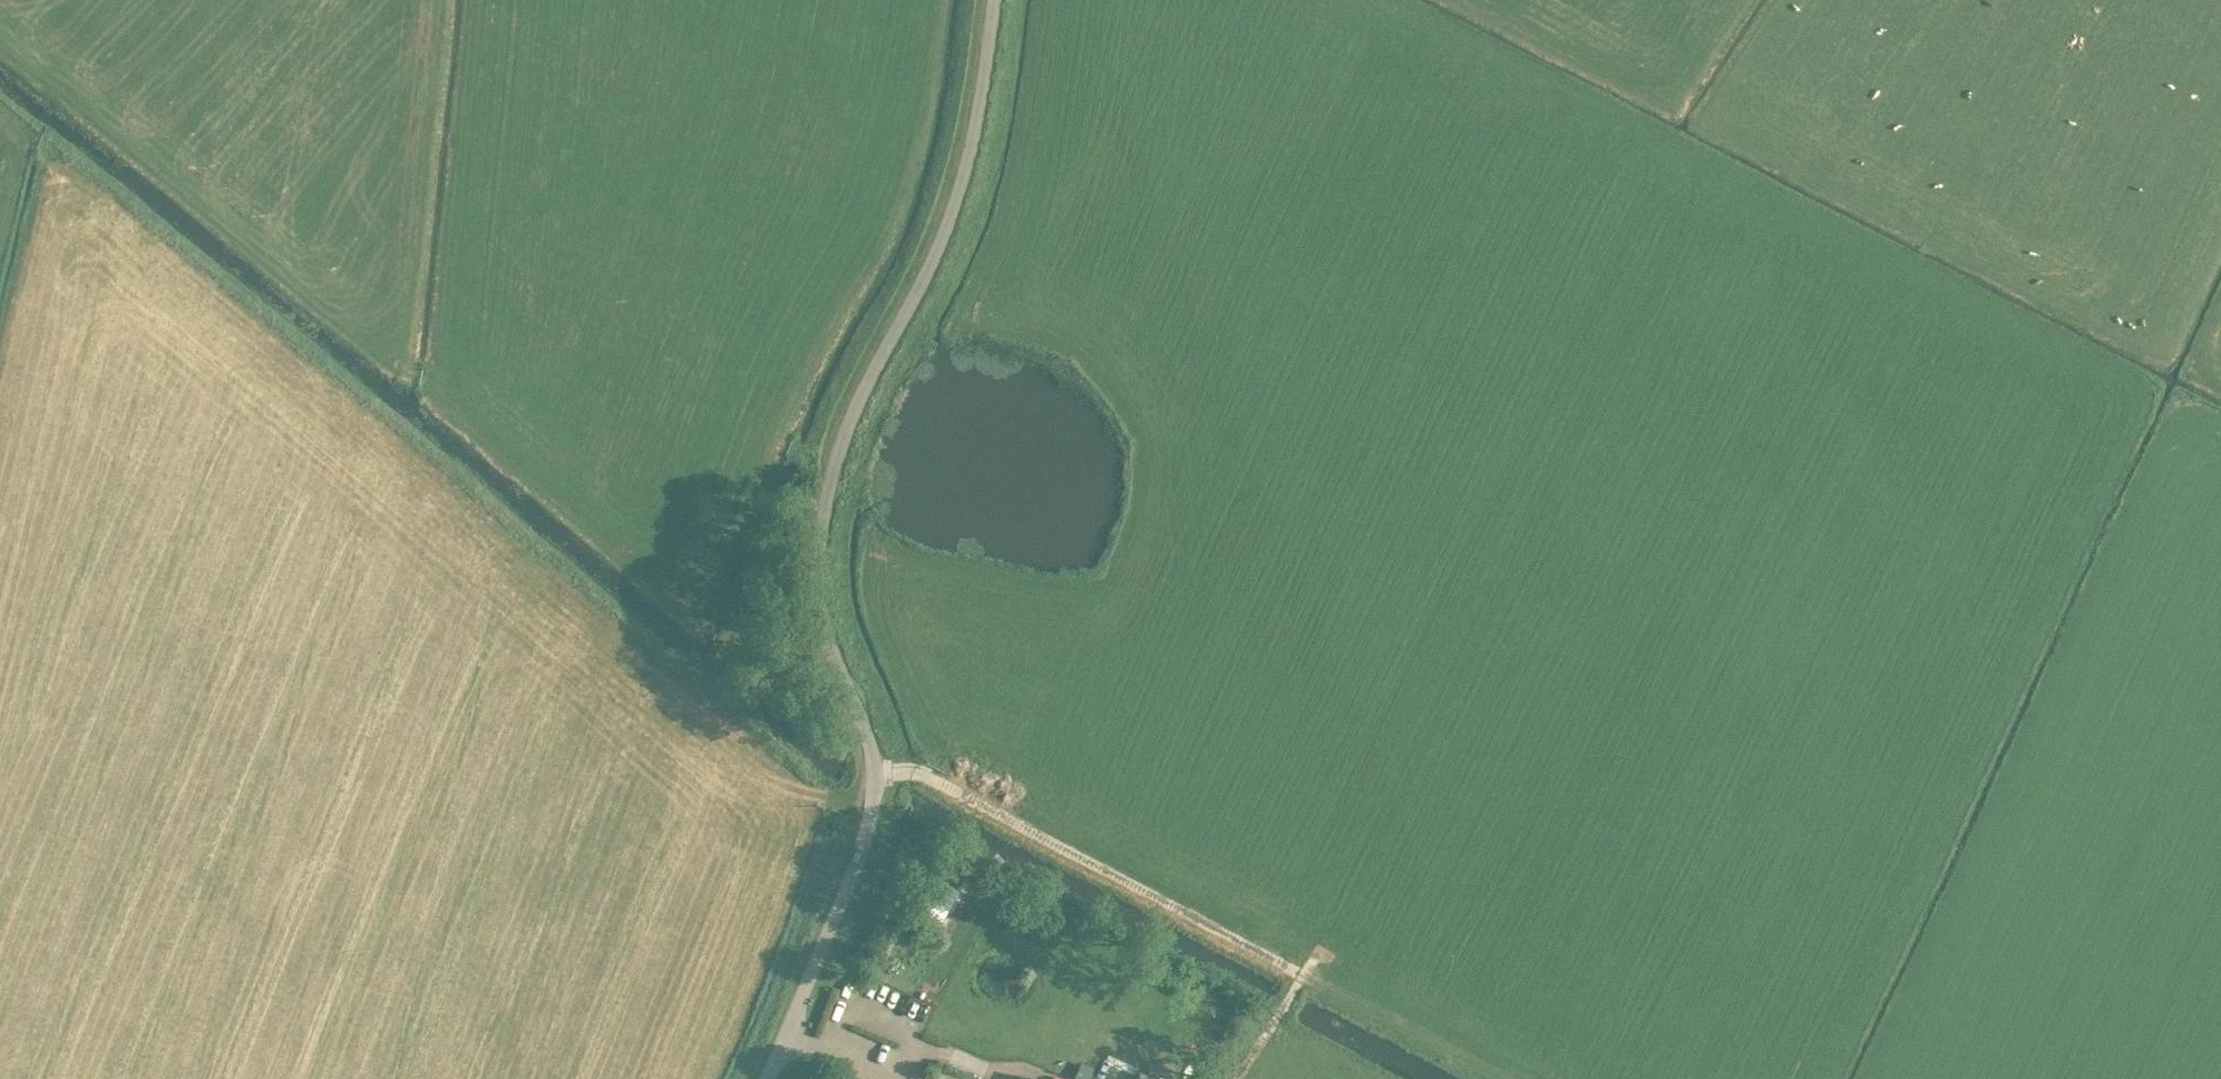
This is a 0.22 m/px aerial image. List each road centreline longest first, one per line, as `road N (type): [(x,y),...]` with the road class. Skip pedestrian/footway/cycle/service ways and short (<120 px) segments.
road 1 (unclassified): [(763,1078),(849,873),(872,775),(862,722),(822,623),(816,557),(822,496),(856,396),(950,209),(988,0)]

